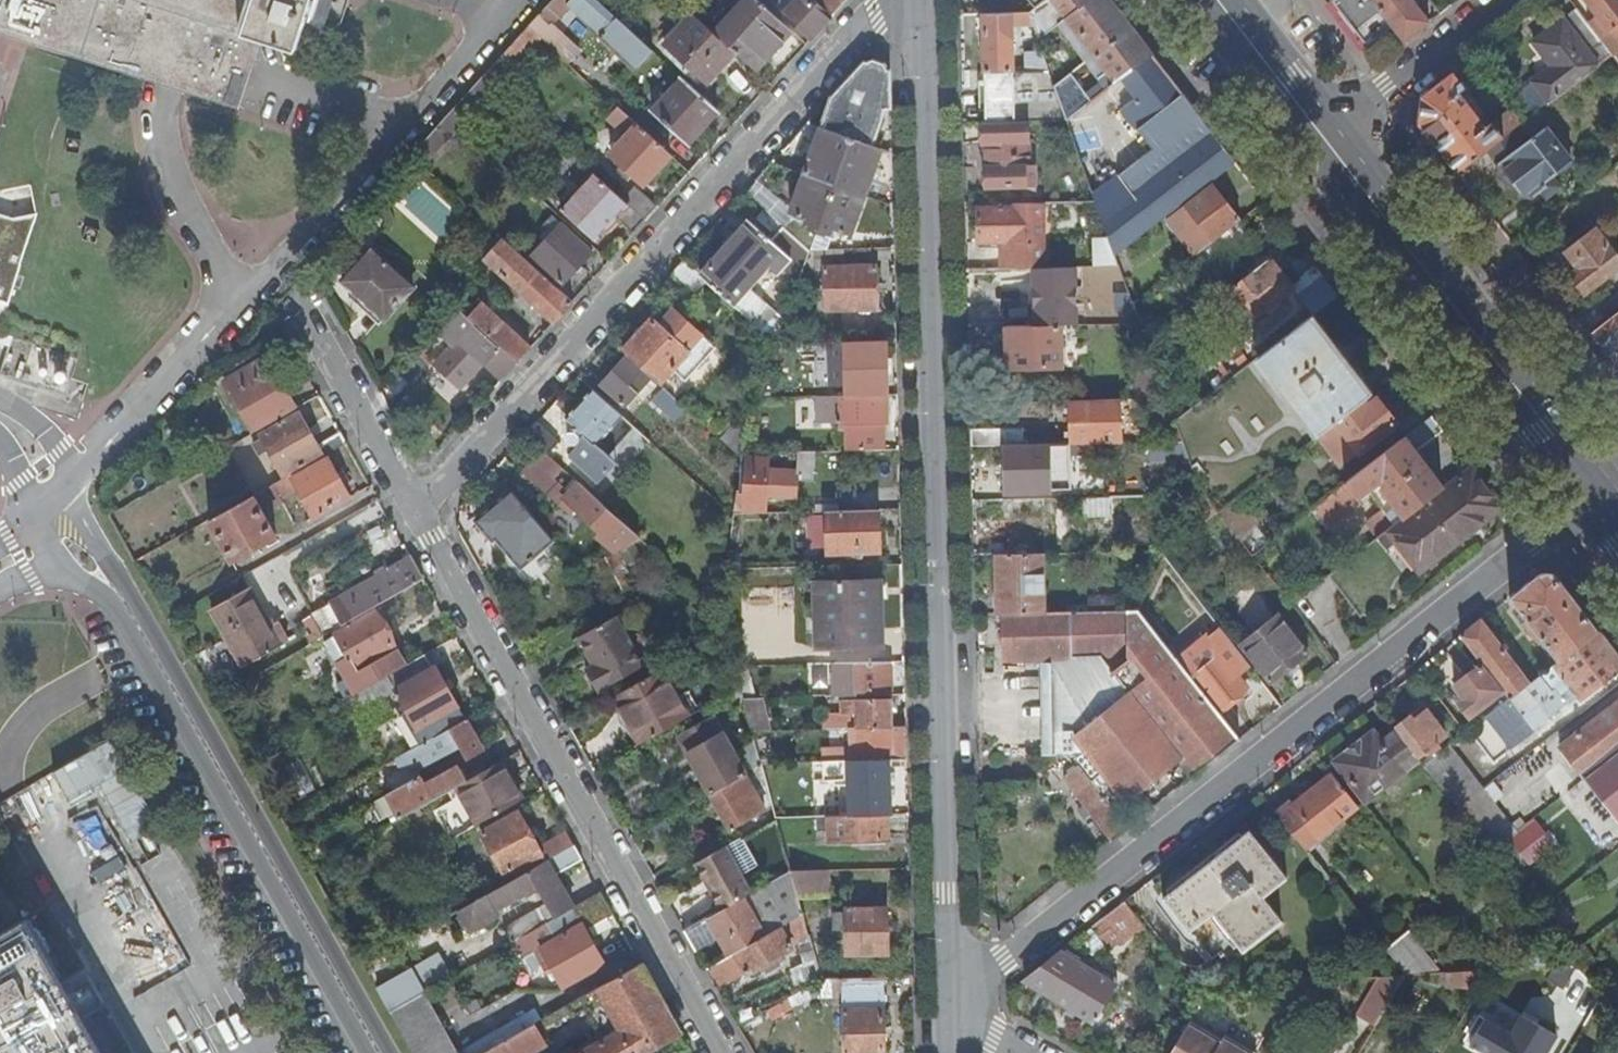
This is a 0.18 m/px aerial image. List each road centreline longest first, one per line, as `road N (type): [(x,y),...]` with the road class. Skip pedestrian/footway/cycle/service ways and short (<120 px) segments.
road 1 (residential): [(952,1007),(923,0)]
road 2 (residential): [(952,1007),(1596,493)]
road 3 (residential): [(416,509),(787,103),(876,15),(911,0)]
road 4 (residential): [(721,1052),(416,509)]
road 5 (primary): [(1596,493),(1322,136)]
road 6 (residential): [(416,509),(273,269)]
road 7 (residential): [(1502,0),(1322,136)]
road 8 (primary): [(1322,136),(1217,0)]

